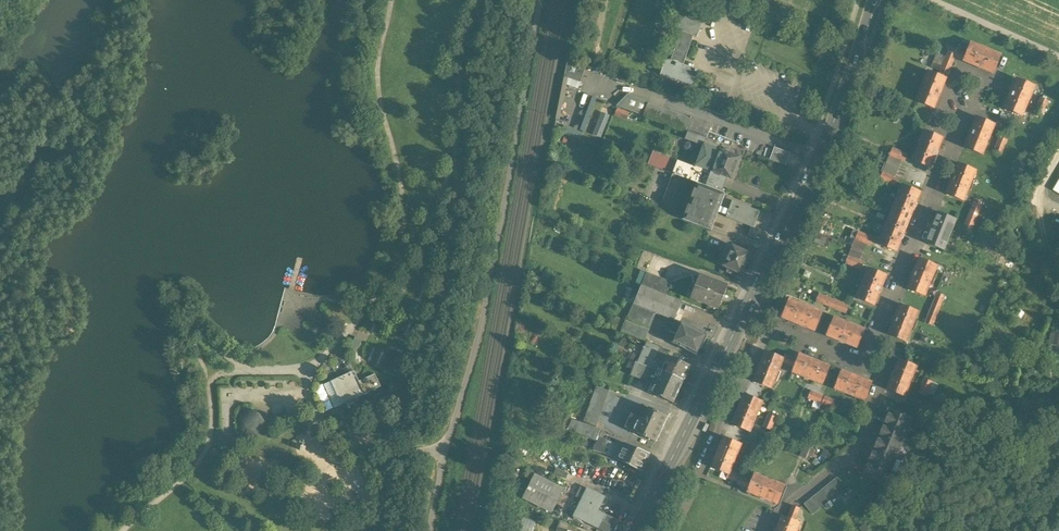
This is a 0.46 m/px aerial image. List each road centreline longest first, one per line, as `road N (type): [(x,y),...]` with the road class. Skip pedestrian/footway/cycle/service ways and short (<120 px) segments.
road 1 (track): [(429,530),(477,342),(537,0)]
road 2 (secondary): [(743,314),(826,142),(873,0)]
road 3 (secondary): [(637,530),(743,314)]
road 4 (residential): [(872,352),(954,137)]
road 5 (residential): [(878,373),(857,447),(780,508),(767,530)]
road 6 (residential): [(954,137),(984,82),(956,70),(933,128)]
road 7 (residential): [(743,314),(863,360)]

